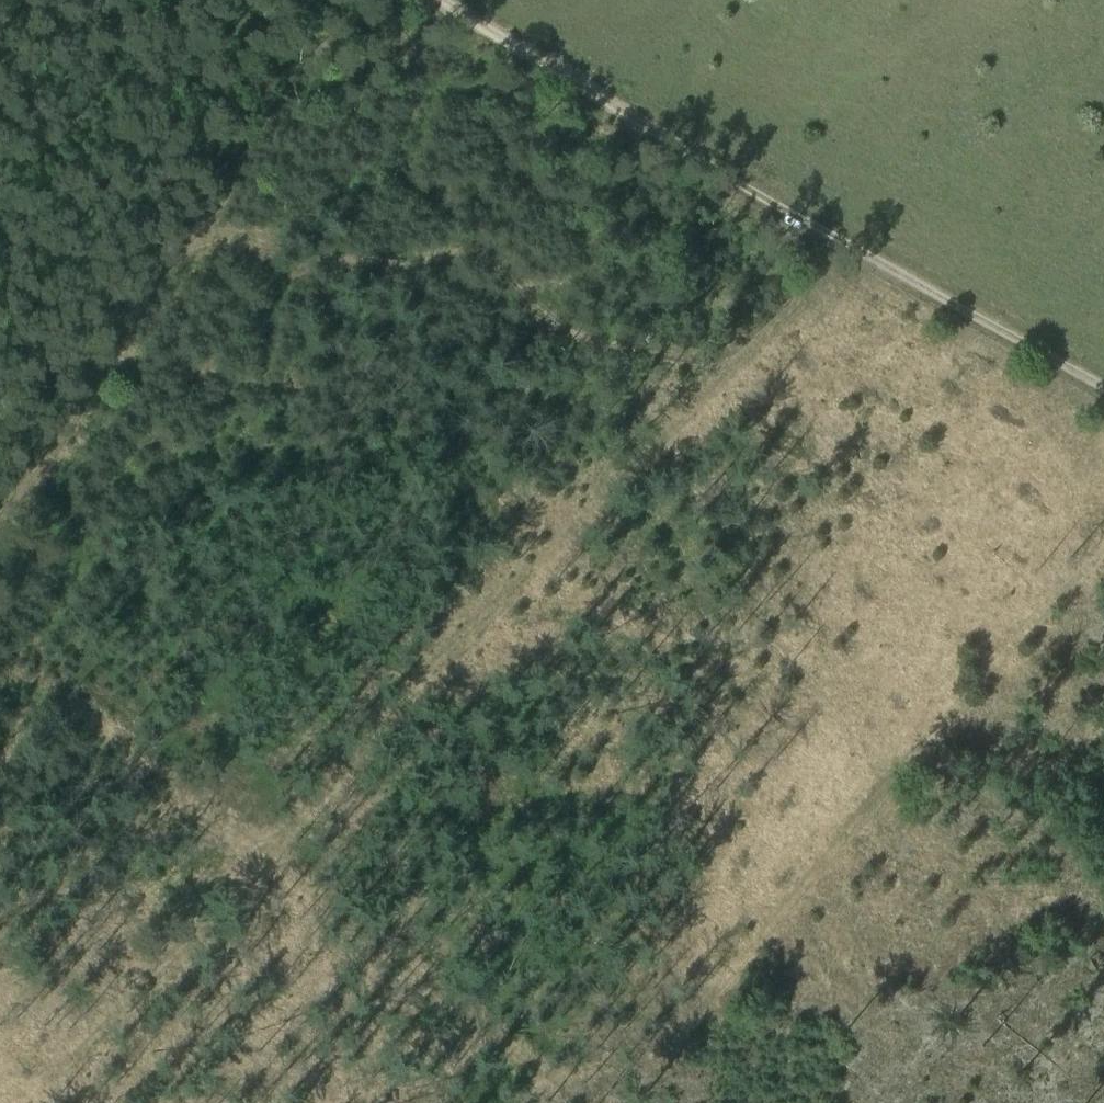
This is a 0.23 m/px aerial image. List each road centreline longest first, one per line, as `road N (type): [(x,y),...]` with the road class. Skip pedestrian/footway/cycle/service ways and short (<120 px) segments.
road 1 (track): [(446,0),(1103,380)]

